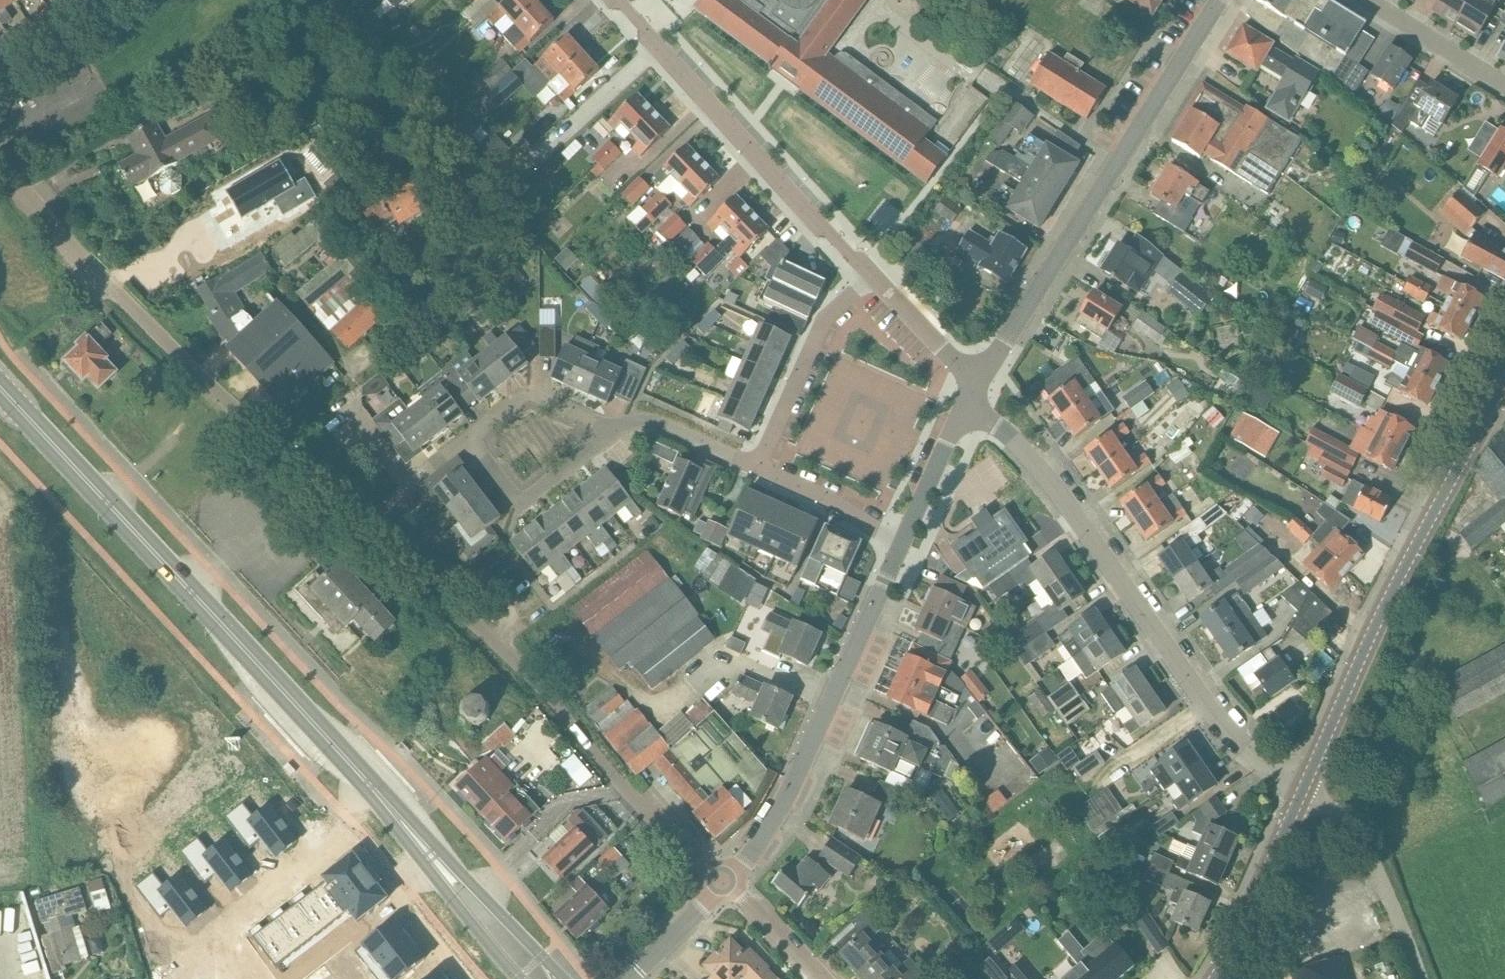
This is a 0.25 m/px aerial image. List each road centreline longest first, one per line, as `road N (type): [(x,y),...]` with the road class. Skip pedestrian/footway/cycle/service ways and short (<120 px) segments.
road 1 (residential): [(723,883),(617,779),(491,637),(217,392),(0,156)]
road 2 (primary): [(375,793),(0,387)]
road 3 (residential): [(1300,785),(1213,713),(1013,438),(969,414)]
road 4 (residential): [(983,383),(1223,0)]
road 5 (secondary): [(1300,785),(1504,384)]
road 6 (residential): [(723,883),(785,802),(902,542)]
road 7 (residential): [(660,48),(875,278)]
road 8 (residential): [(375,793),(352,822),(168,972)]
road 9 (residential): [(459,223),(660,48)]
road 10 (residential): [(0,140),(225,0)]
road 11 (residential): [(1420,978),(1360,832),(1300,785)]
road 12 (residential): [(759,465),(824,318),(875,278)]
road 13 (secondary): [(1211,978),(1300,785)]
road 14 (residential): [(468,438),(520,505),(615,427)]
road 15 (track): [(308,127),(373,130),(402,143),(434,177),(459,223)]
road 16 (primary): [(565,978),(467,876),(427,851)]
road 17 (residential): [(468,438),(524,394),(615,427)]
road 18 (residential): [(902,542),(759,465)]
road 19 (primary): [(427,851),(449,895),(519,978)]
road 20 (residential): [(615,427),(655,419),(759,465)]
road 21 (residential): [(1504,86),(1376,0)]
road 22 (residential): [(875,278),(983,383)]
road 23 (residential): [(902,542),(969,414)]
road 24 (residential): [(816,978),(723,883)]
road 25 (residential): [(631,978),(723,883)]
road 26 (track): [(447,595),(475,574),(495,583),(510,612),(495,640)]

